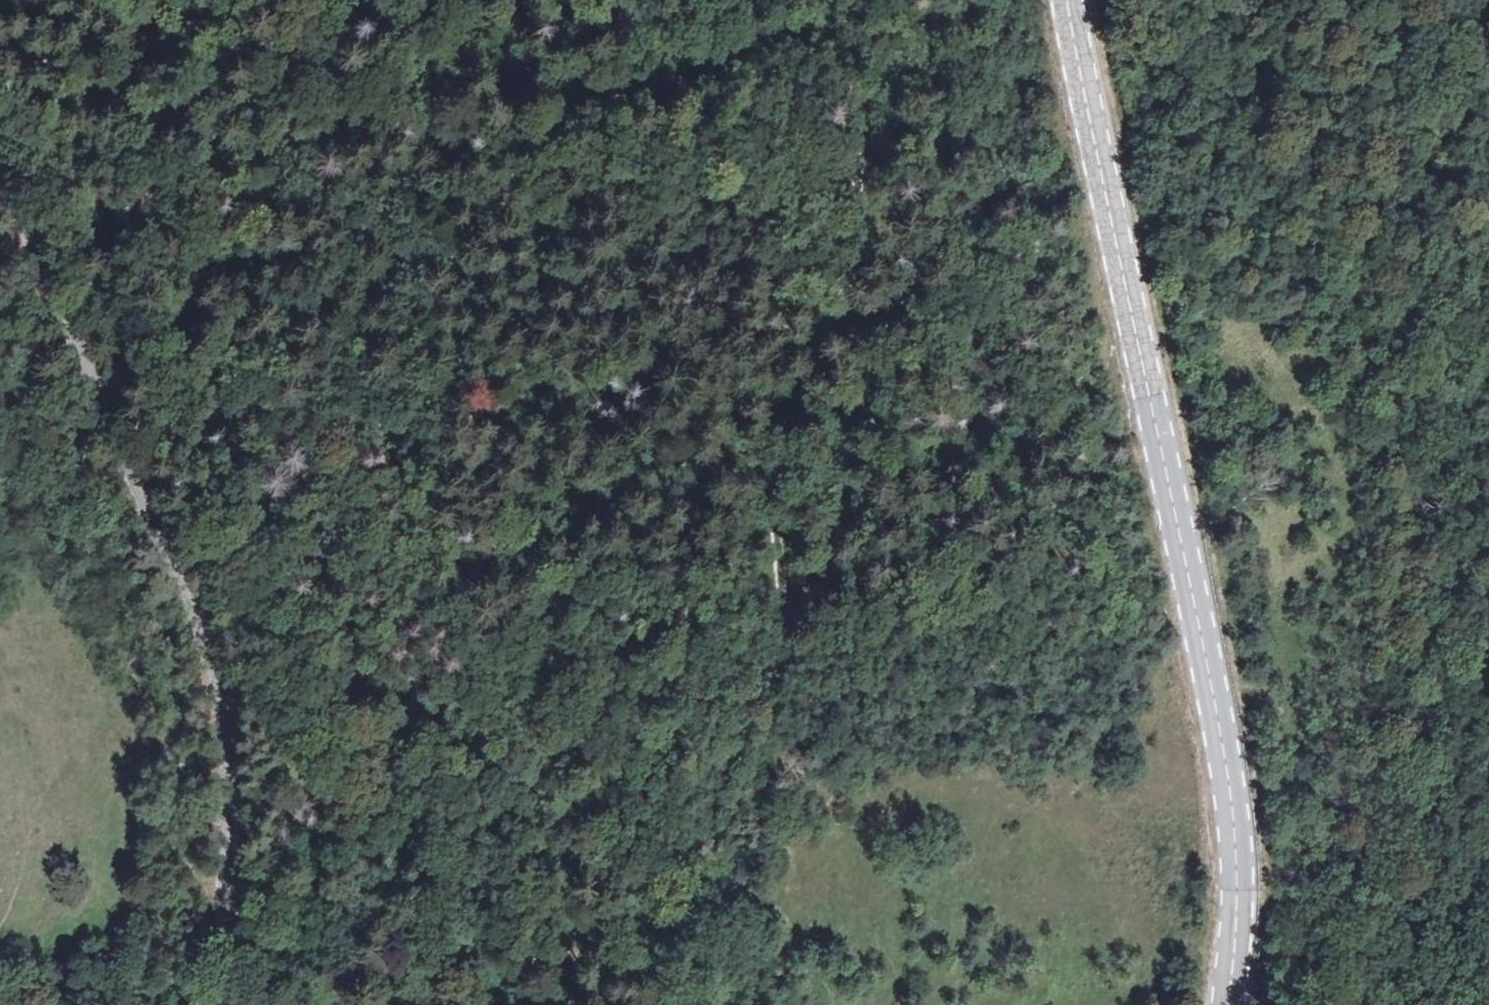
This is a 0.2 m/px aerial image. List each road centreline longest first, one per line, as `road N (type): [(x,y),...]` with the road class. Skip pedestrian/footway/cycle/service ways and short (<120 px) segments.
road 1 (track): [(871,0),(848,277),(815,363),(783,405),(768,445),(782,619),(720,758),(668,1004)]
road 2 (secondary): [(1066,0),(1228,783),(1236,908),(1229,1004)]
road 3 (residential): [(0,158),(141,499),(202,618),(227,770),(232,1004)]

